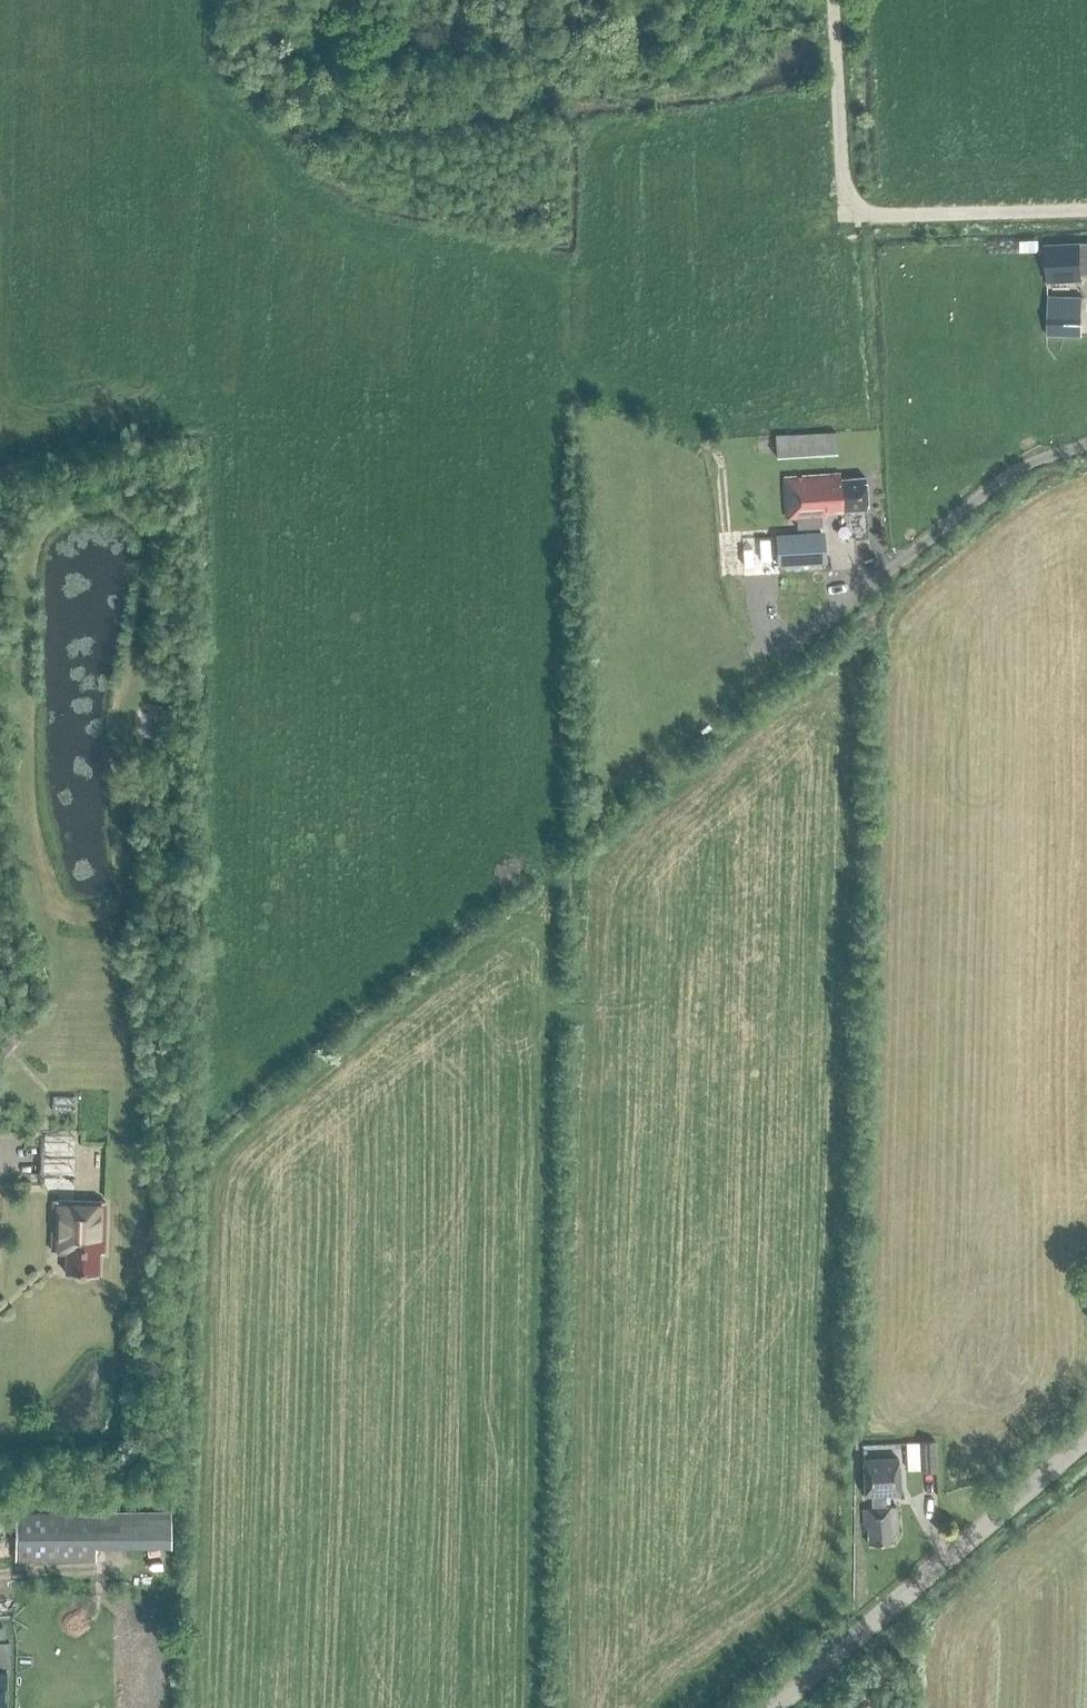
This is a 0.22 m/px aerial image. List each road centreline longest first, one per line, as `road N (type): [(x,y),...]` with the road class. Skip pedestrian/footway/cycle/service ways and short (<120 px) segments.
road 1 (unclassified): [(772,1707),(1086,1441)]
road 2 (track): [(1086,445),(1021,466),(867,589)]

